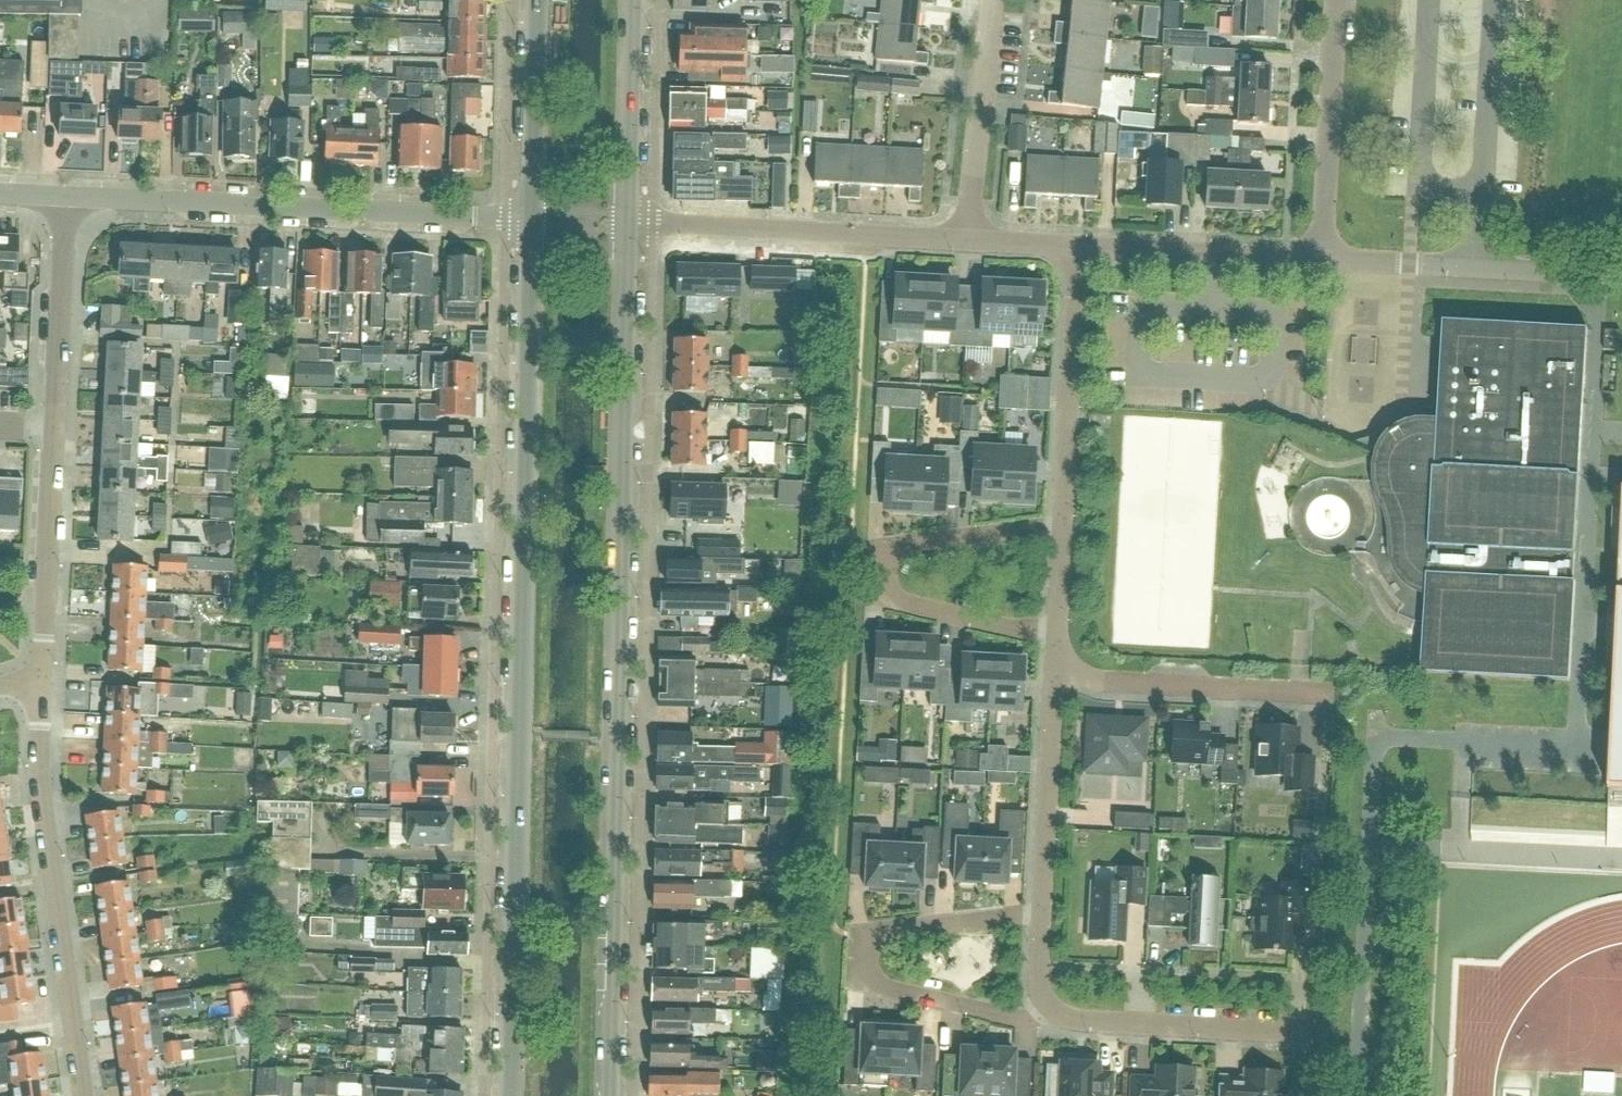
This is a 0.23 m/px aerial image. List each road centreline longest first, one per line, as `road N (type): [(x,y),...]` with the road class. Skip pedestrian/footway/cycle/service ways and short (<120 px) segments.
road 1 (tertiary): [(528,219),(509,1095)]
road 2 (tertiary): [(606,1095),(622,224)]
road 3 (residential): [(39,688),(61,200)]
road 4 (residential): [(528,219),(61,200)]
road 5 (residential): [(84,1095),(38,788),(39,688)]
road 6 (residential): [(1037,912),(877,933),(860,961),(874,987),(1033,1021),(1054,1012)]
road 7 (residential): [(1063,525),(898,550),(880,575),(896,603),(1053,637)]
road 8 (residential): [(961,240),(622,224)]
road 9 (residential): [(1621,273),(1322,257)]
road 10 (residential): [(1332,696),(1109,686),(1053,657)]
road 11 (residential): [(1063,525),(1079,246)]
road 12 (residential): [(1311,1032),(1070,1020),(1054,1012)]
road 13 (residential): [(1322,257),(1336,0)]
road 14 (residential): [(1037,912),(1053,657)]
road 15 (residential): [(1322,257),(1079,246)]
road 16 (residential): [(961,240),(987,0)]
road 17 (tertiary): [(622,224),(627,0)]
road 18 (tertiary): [(534,0),(528,219)]

